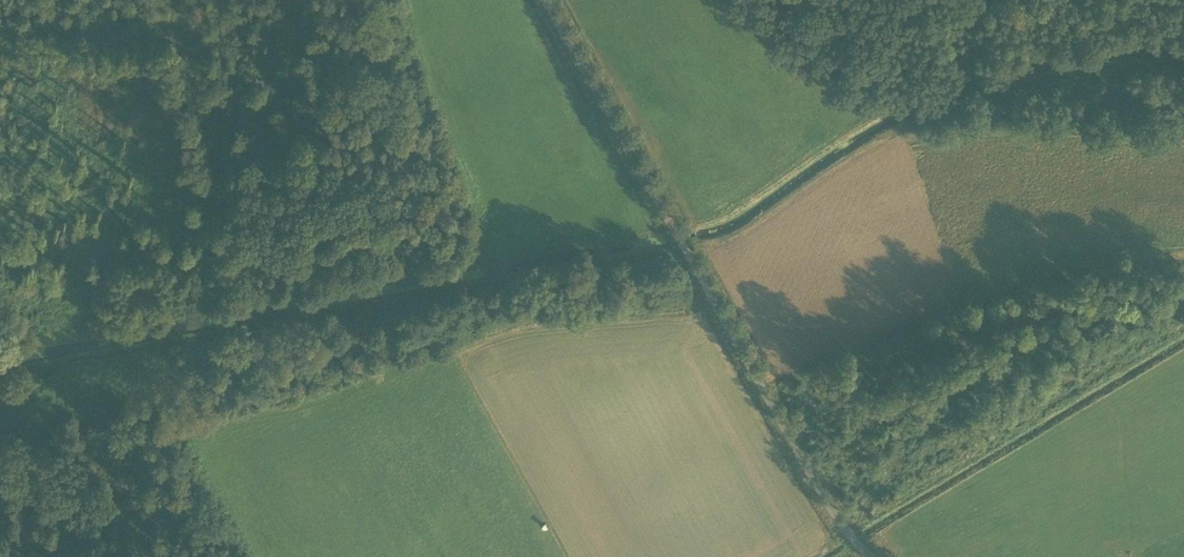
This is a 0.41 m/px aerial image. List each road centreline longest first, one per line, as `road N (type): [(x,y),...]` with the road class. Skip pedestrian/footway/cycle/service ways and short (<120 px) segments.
road 1 (unclassified): [(871,556),(833,515),(545,0)]

